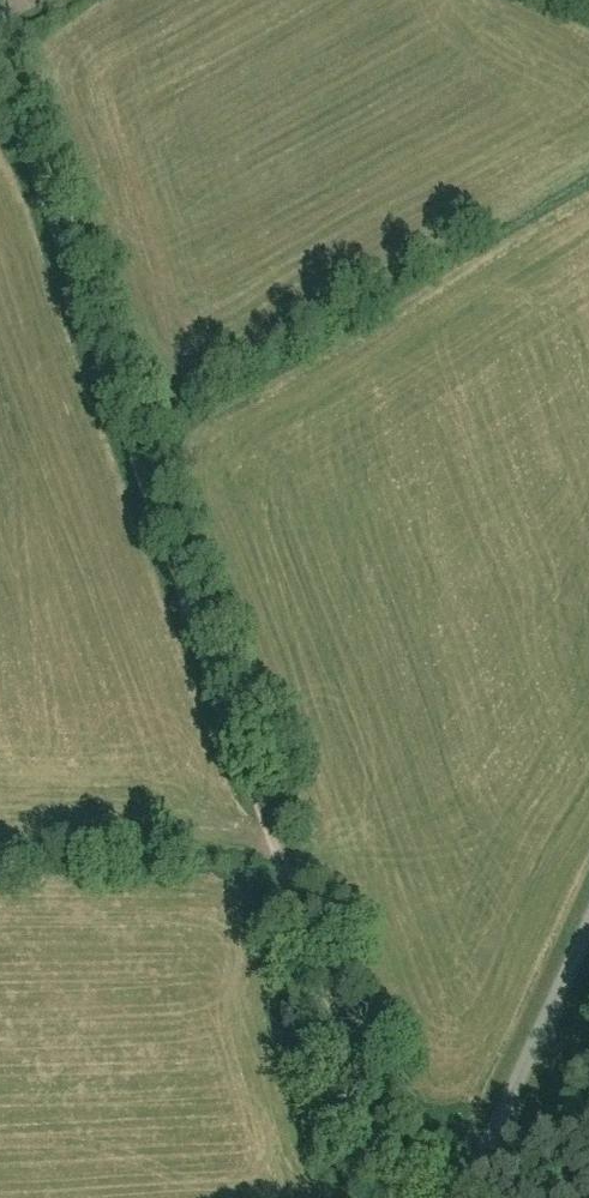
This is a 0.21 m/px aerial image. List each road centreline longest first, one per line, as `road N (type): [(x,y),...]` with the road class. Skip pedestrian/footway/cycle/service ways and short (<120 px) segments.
road 1 (residential): [(419,1197),(199,624),(0,64)]
road 2 (residential): [(489,1197),(555,1123),(588,1065)]

